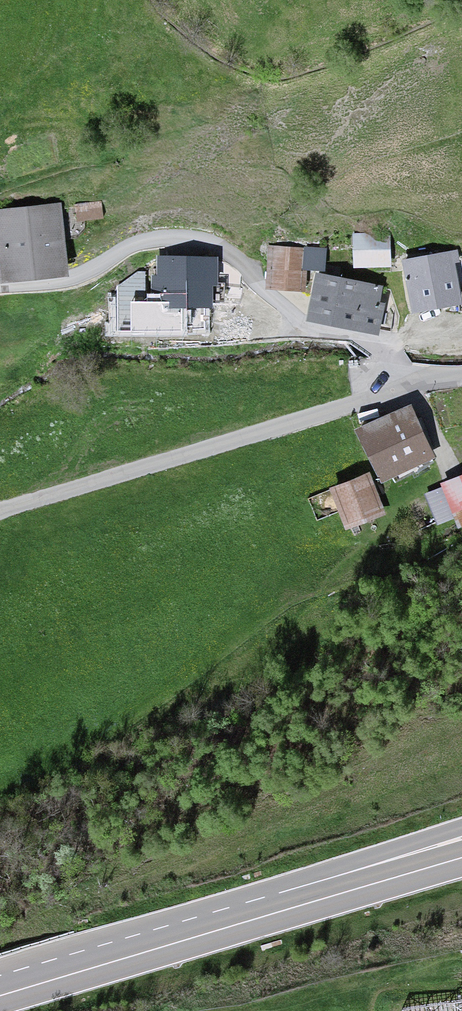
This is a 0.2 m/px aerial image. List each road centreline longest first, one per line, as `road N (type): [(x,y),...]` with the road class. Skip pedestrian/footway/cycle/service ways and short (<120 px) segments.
road 1 (residential): [(0,509),(461,375)]
road 2 (trunk): [(461,833),(232,925)]
road 3 (trunk): [(0,995),(232,925)]
road 4 (trunk): [(232,925),(461,858)]

